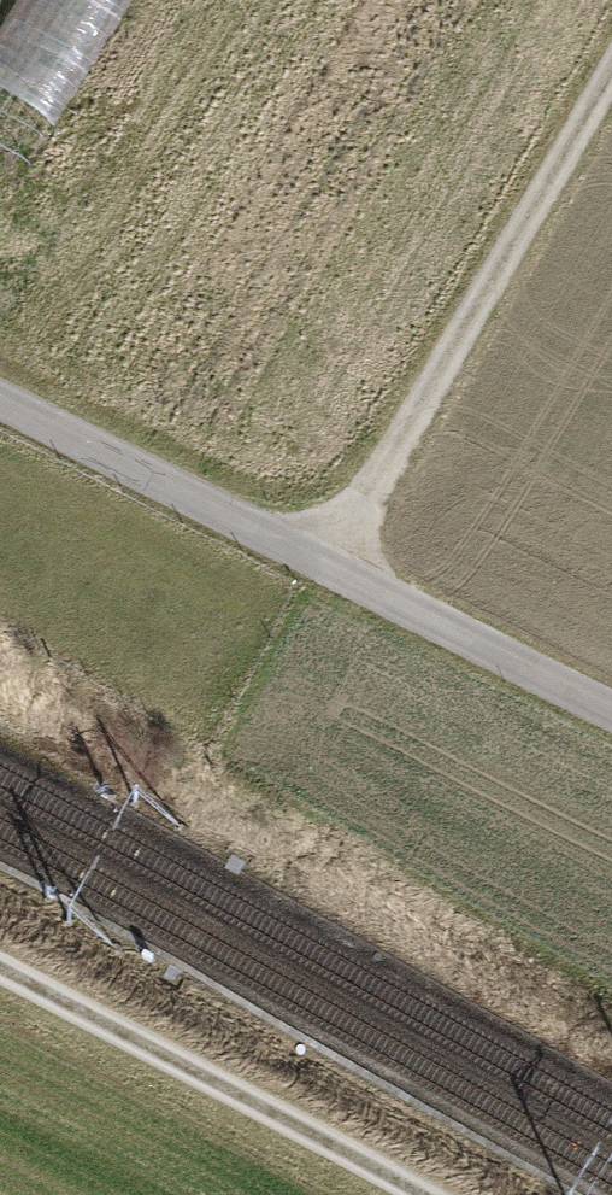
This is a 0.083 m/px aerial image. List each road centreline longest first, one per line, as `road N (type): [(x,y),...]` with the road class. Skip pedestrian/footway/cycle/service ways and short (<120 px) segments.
road 1 (unclassified): [(0,400),(611,713)]
road 2 (track): [(325,565),(611,71)]
road 3 (track): [(0,970),(426,1194)]

